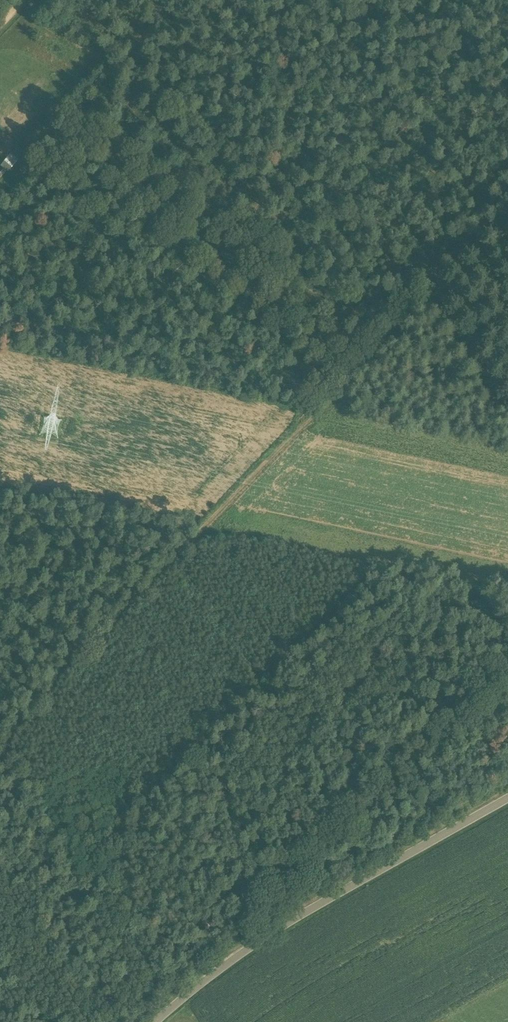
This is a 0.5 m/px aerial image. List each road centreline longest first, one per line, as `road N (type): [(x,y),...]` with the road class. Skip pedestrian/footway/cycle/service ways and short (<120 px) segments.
road 1 (track): [(438,279),(0,743)]
road 2 (track): [(438,279),(17,8)]
road 3 (unclassified): [(157,1021),(253,945),(507,799)]
road 4 (track): [(0,754),(170,1009)]

